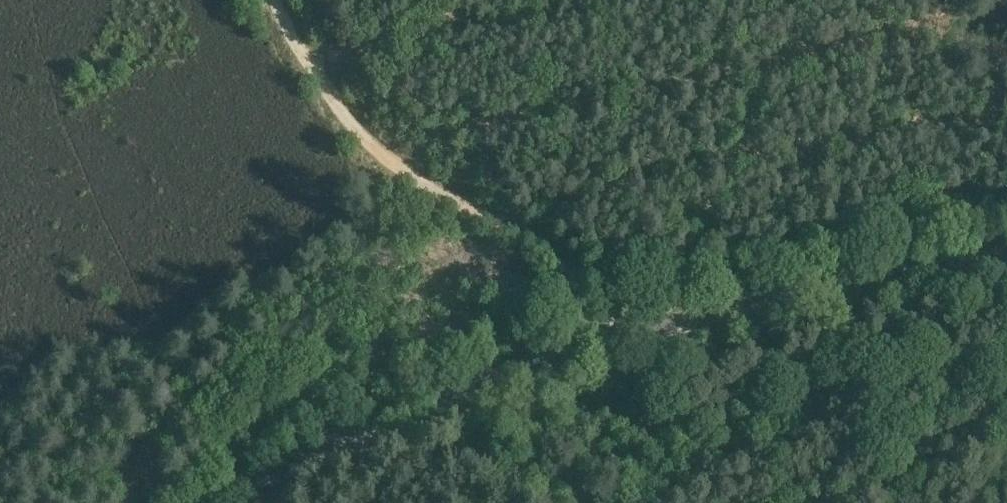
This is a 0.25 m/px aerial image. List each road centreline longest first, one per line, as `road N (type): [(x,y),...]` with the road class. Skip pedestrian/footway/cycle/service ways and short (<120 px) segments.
road 1 (tertiary): [(243,502),(375,433),(603,338),(1006,256)]
road 2 (track): [(603,338),(562,273),(526,240),(402,172),(347,117),(274,0)]

